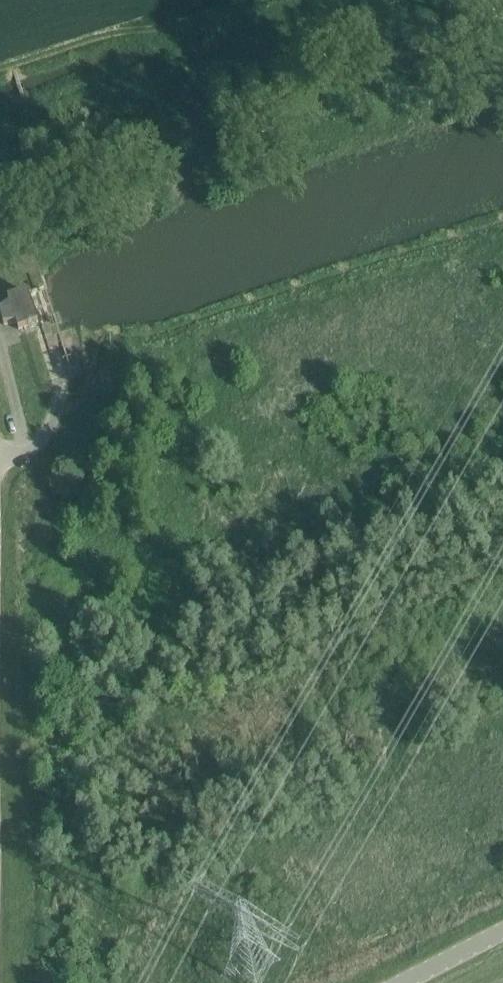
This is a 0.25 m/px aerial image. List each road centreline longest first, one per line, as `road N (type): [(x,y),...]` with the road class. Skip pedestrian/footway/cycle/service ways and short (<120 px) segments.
road 1 (unclassified): [(387,982),(502,927)]

